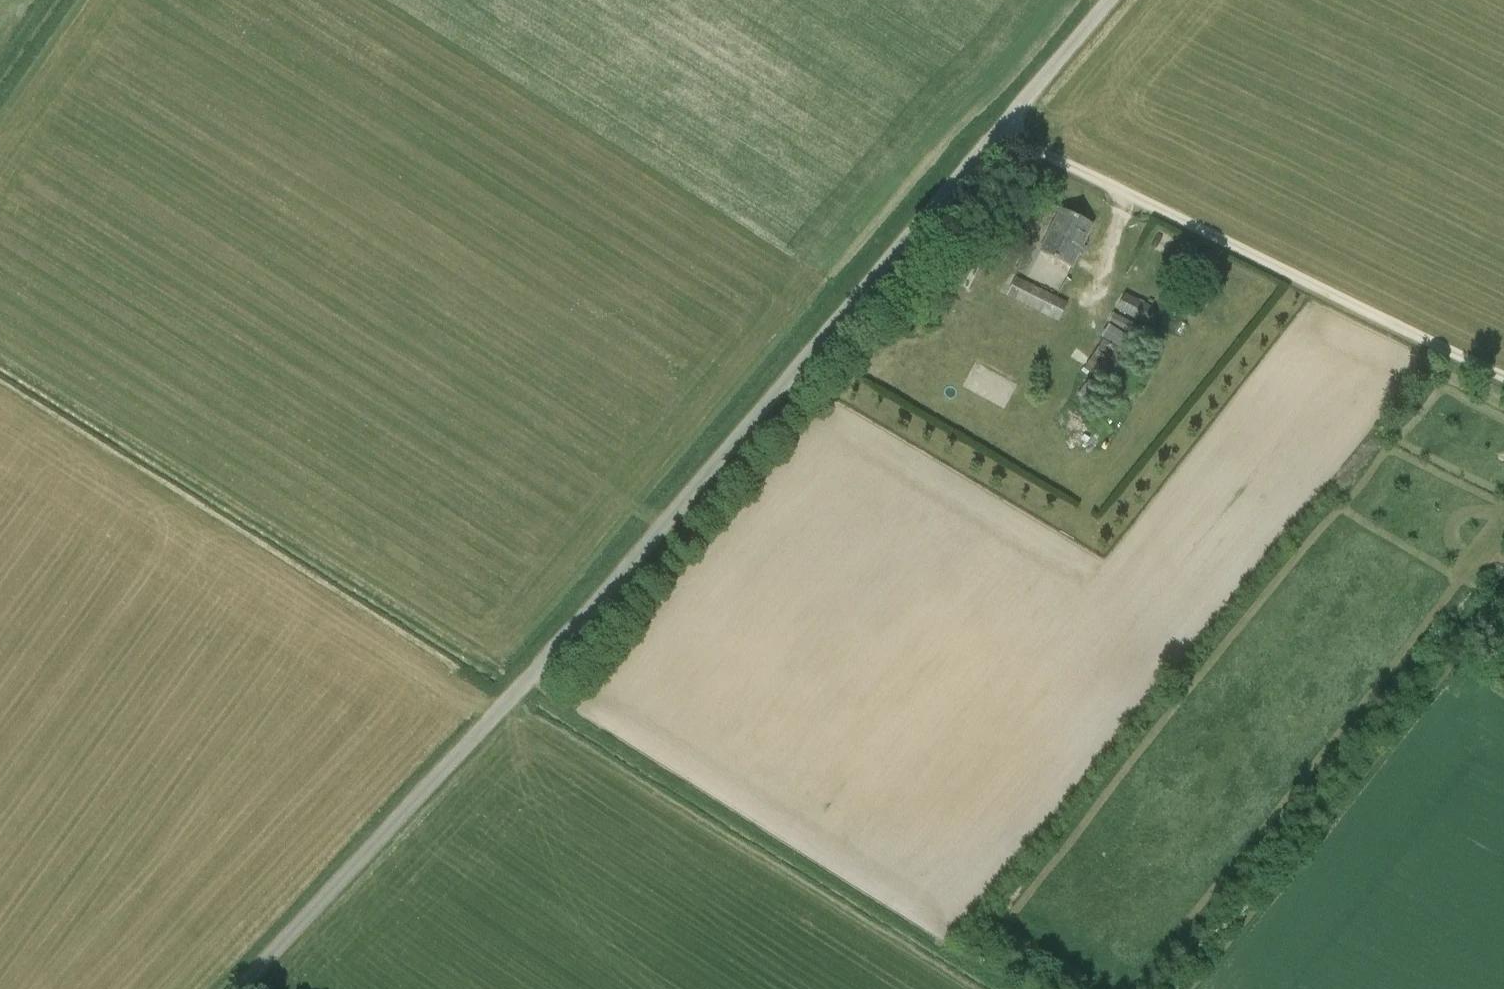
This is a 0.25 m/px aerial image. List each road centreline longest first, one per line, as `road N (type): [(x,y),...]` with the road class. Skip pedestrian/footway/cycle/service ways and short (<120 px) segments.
road 1 (unclassified): [(238,988),(564,638),(1110,0)]
road 2 (track): [(1503,378),(1002,127)]

